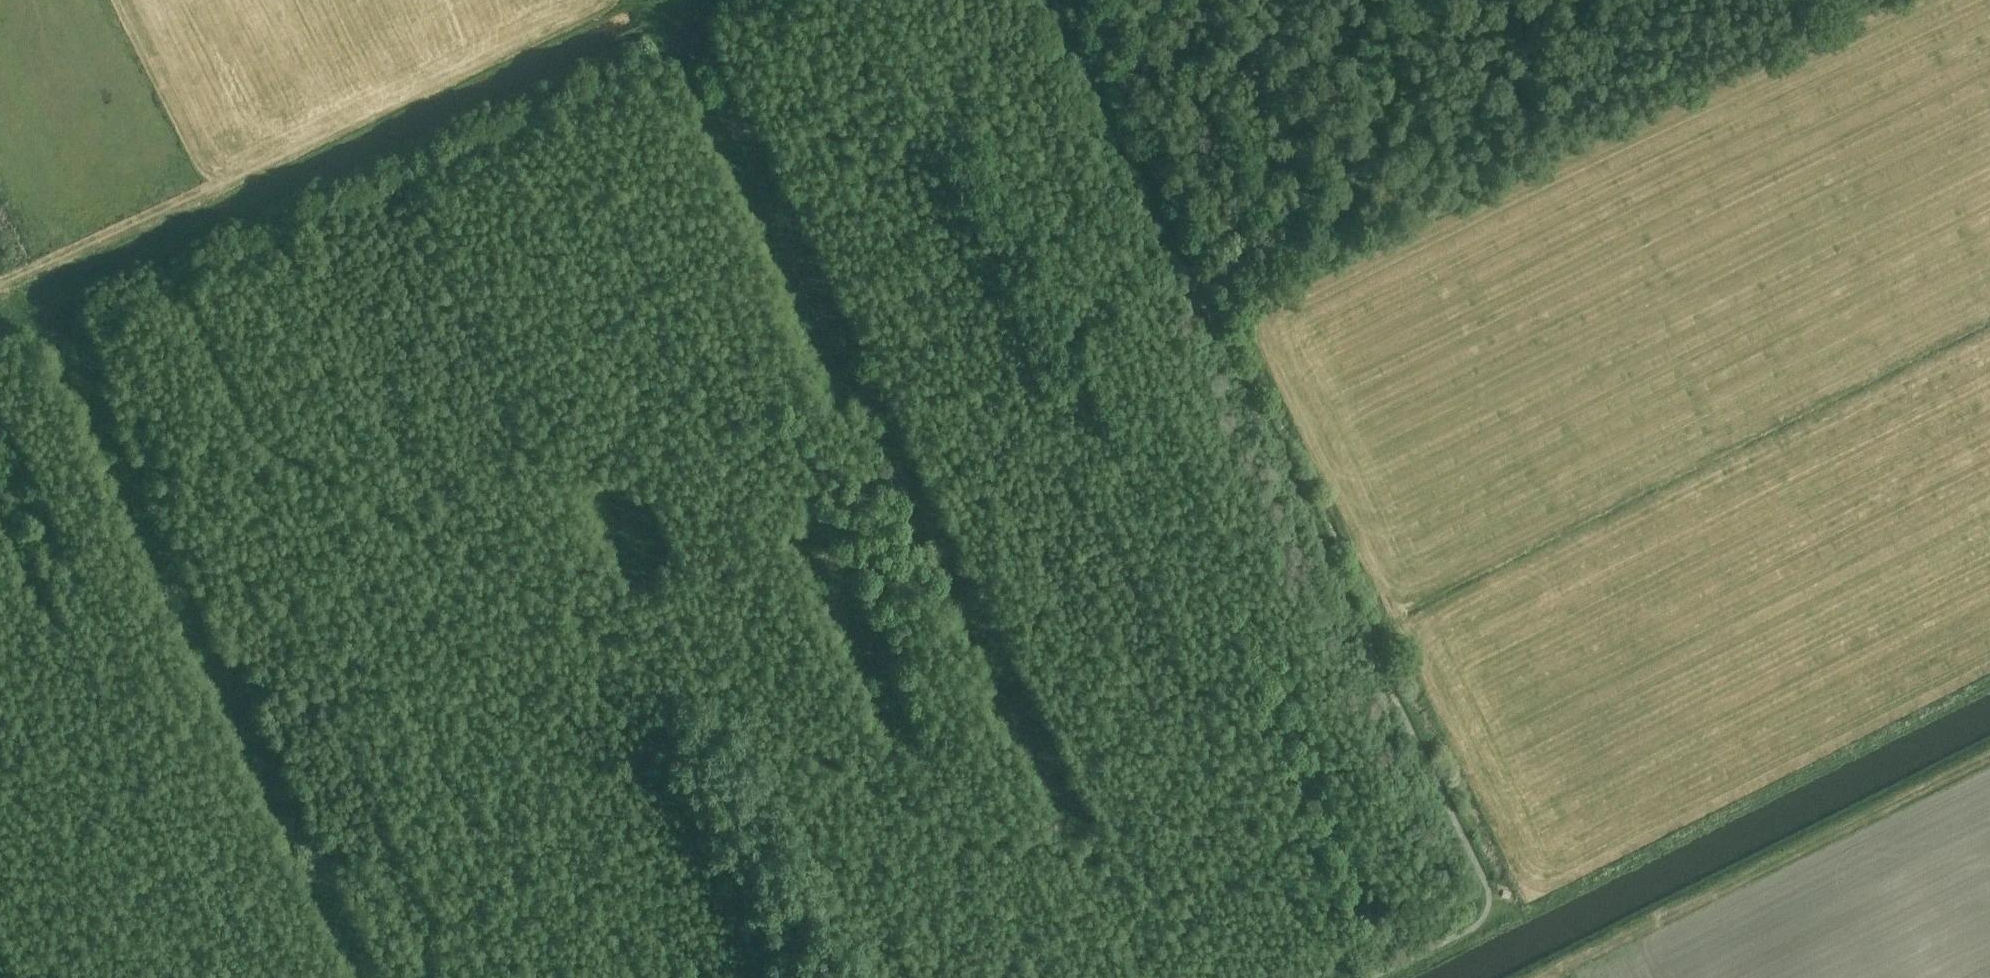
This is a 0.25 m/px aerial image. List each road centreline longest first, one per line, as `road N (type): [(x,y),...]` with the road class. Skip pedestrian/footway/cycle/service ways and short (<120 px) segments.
road 1 (track): [(1989,756),(1538,977)]
road 2 (track): [(0,298),(22,311),(47,308),(153,257)]

